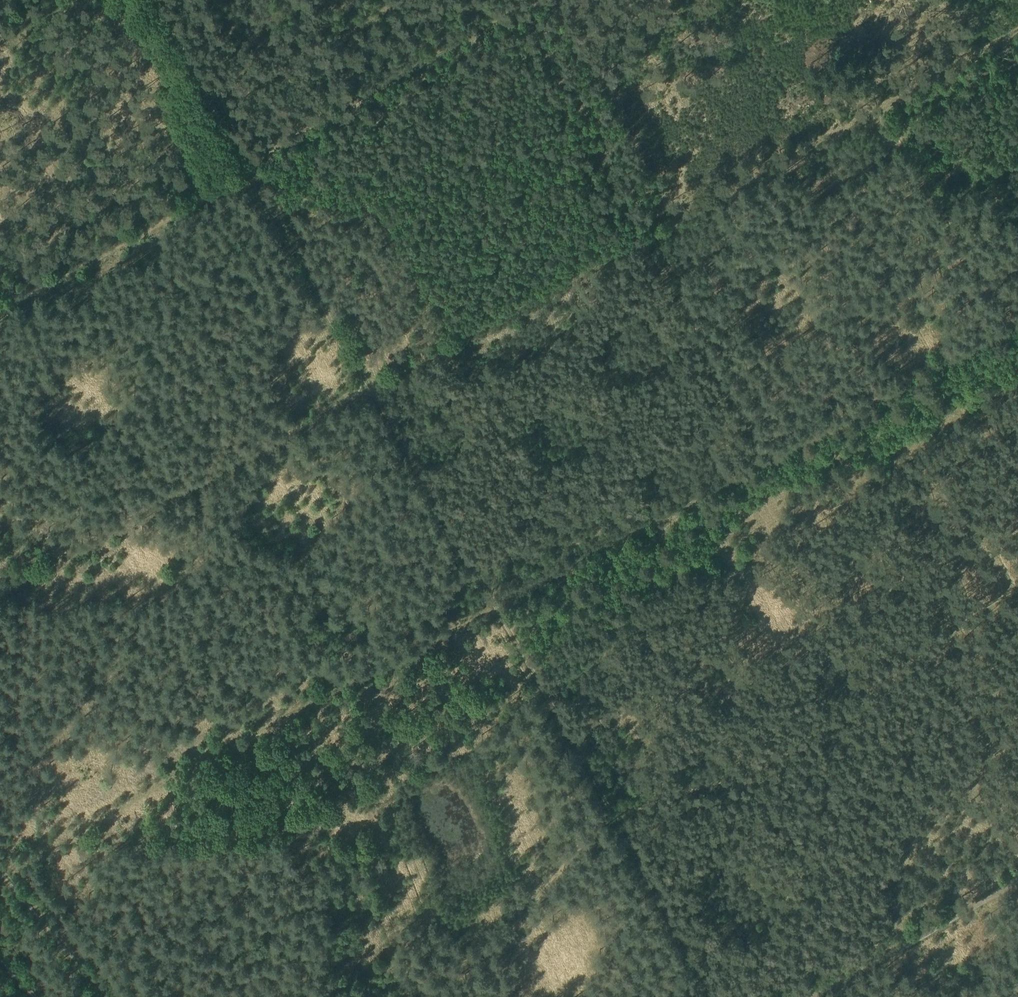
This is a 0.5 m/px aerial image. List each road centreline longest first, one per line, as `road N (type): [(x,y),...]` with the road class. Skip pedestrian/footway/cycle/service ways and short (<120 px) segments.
road 1 (track): [(367,385),(614,815)]
road 2 (track): [(614,815),(758,769),(1017,592)]
road 3 (track): [(812,996),(1017,883)]
road 4 (track): [(614,815),(715,996)]

